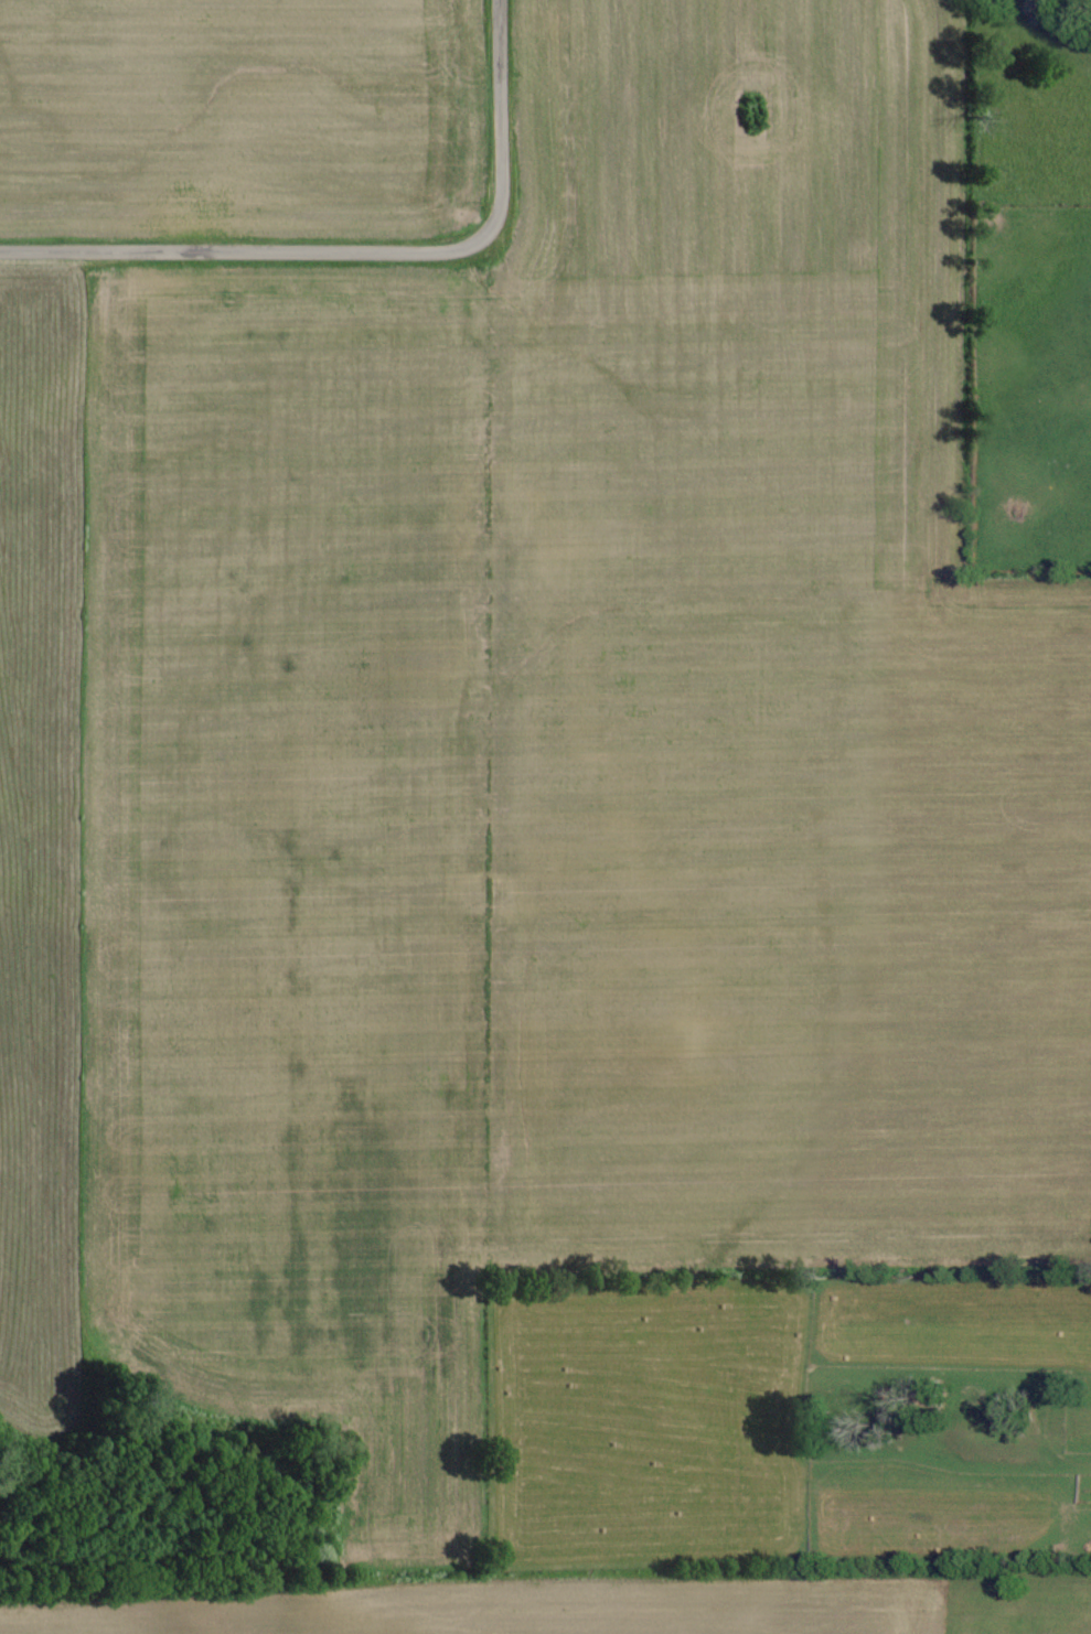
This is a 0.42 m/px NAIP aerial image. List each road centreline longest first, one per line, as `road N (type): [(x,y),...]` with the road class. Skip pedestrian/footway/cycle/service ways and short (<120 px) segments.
road 1 (residential): [(0,250),(426,251),(483,238)]
road 2 (residential): [(483,238),(505,200),(503,0)]

